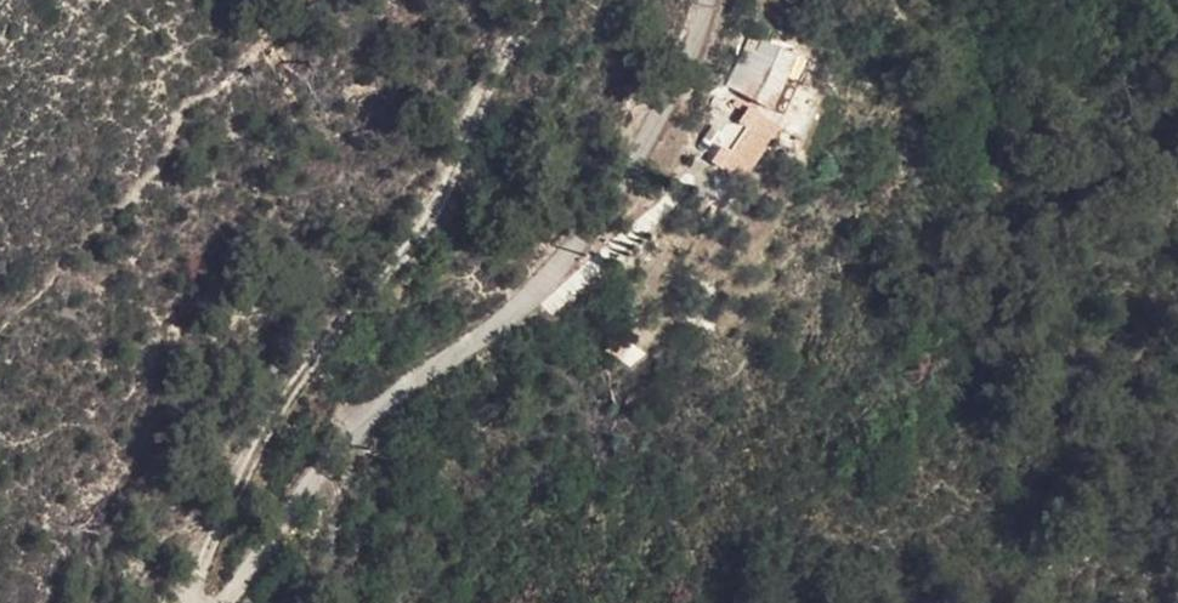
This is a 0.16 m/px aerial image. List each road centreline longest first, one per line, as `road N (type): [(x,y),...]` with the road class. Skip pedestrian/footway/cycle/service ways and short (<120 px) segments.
road 1 (unclassified): [(708,0),(703,29),(648,140),(565,260),(317,466),(221,602)]
road 2 (track): [(191,602),(223,515),(299,382),(448,190),(535,0)]

